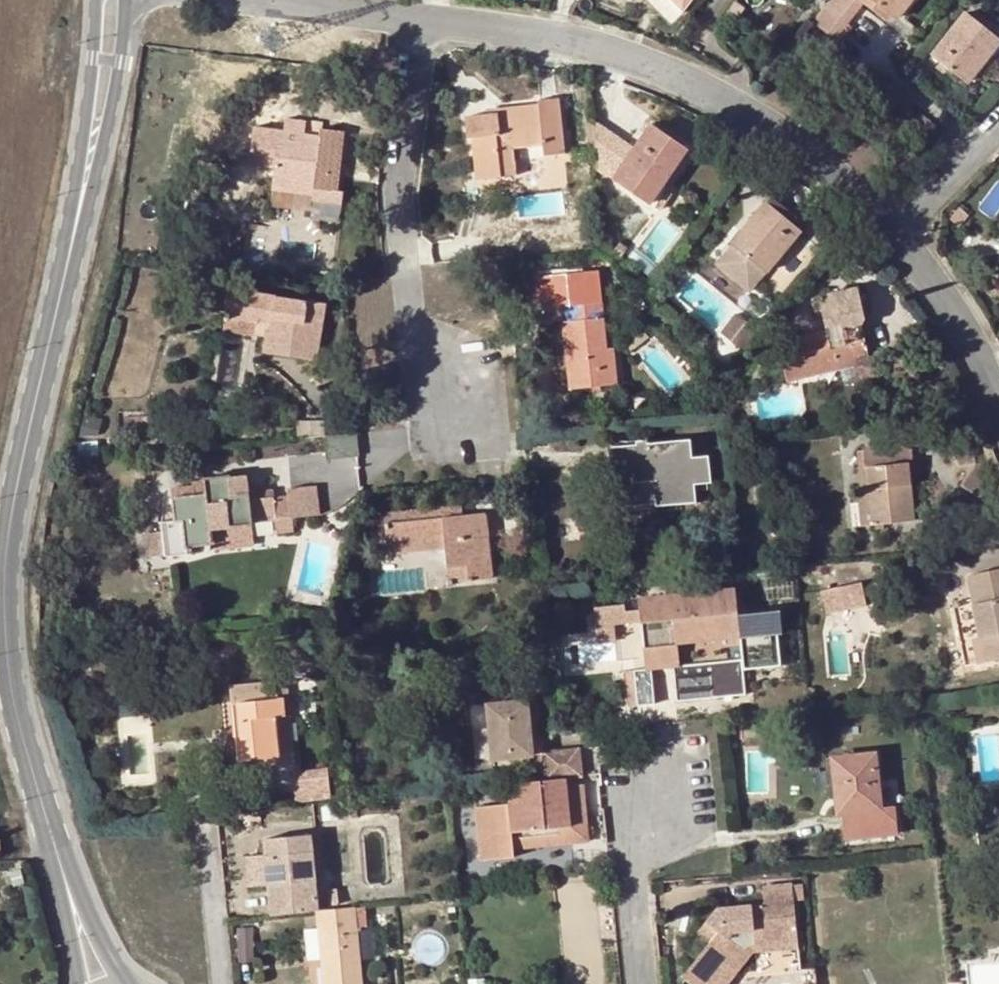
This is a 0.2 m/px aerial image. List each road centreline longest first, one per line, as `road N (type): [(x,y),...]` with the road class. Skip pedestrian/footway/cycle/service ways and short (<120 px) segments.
road 1 (tertiary): [(70,890),(13,708),(4,624),(11,536),(71,263)]
road 2 (residential): [(414,17),(576,40),(722,101),(820,167),(900,236)]
road 3 (residential): [(414,17),(404,229),(430,441)]
road 4 (tertiary): [(71,263),(129,61),(131,0)]
road 5 (tertiary): [(95,0),(71,263)]
road 6 (residential): [(644,983),(628,788)]
road 7 (residential): [(900,236),(962,324),(998,401)]
road 8 (residential): [(253,0),(414,17)]
road 9 (residential): [(900,236),(998,133)]

